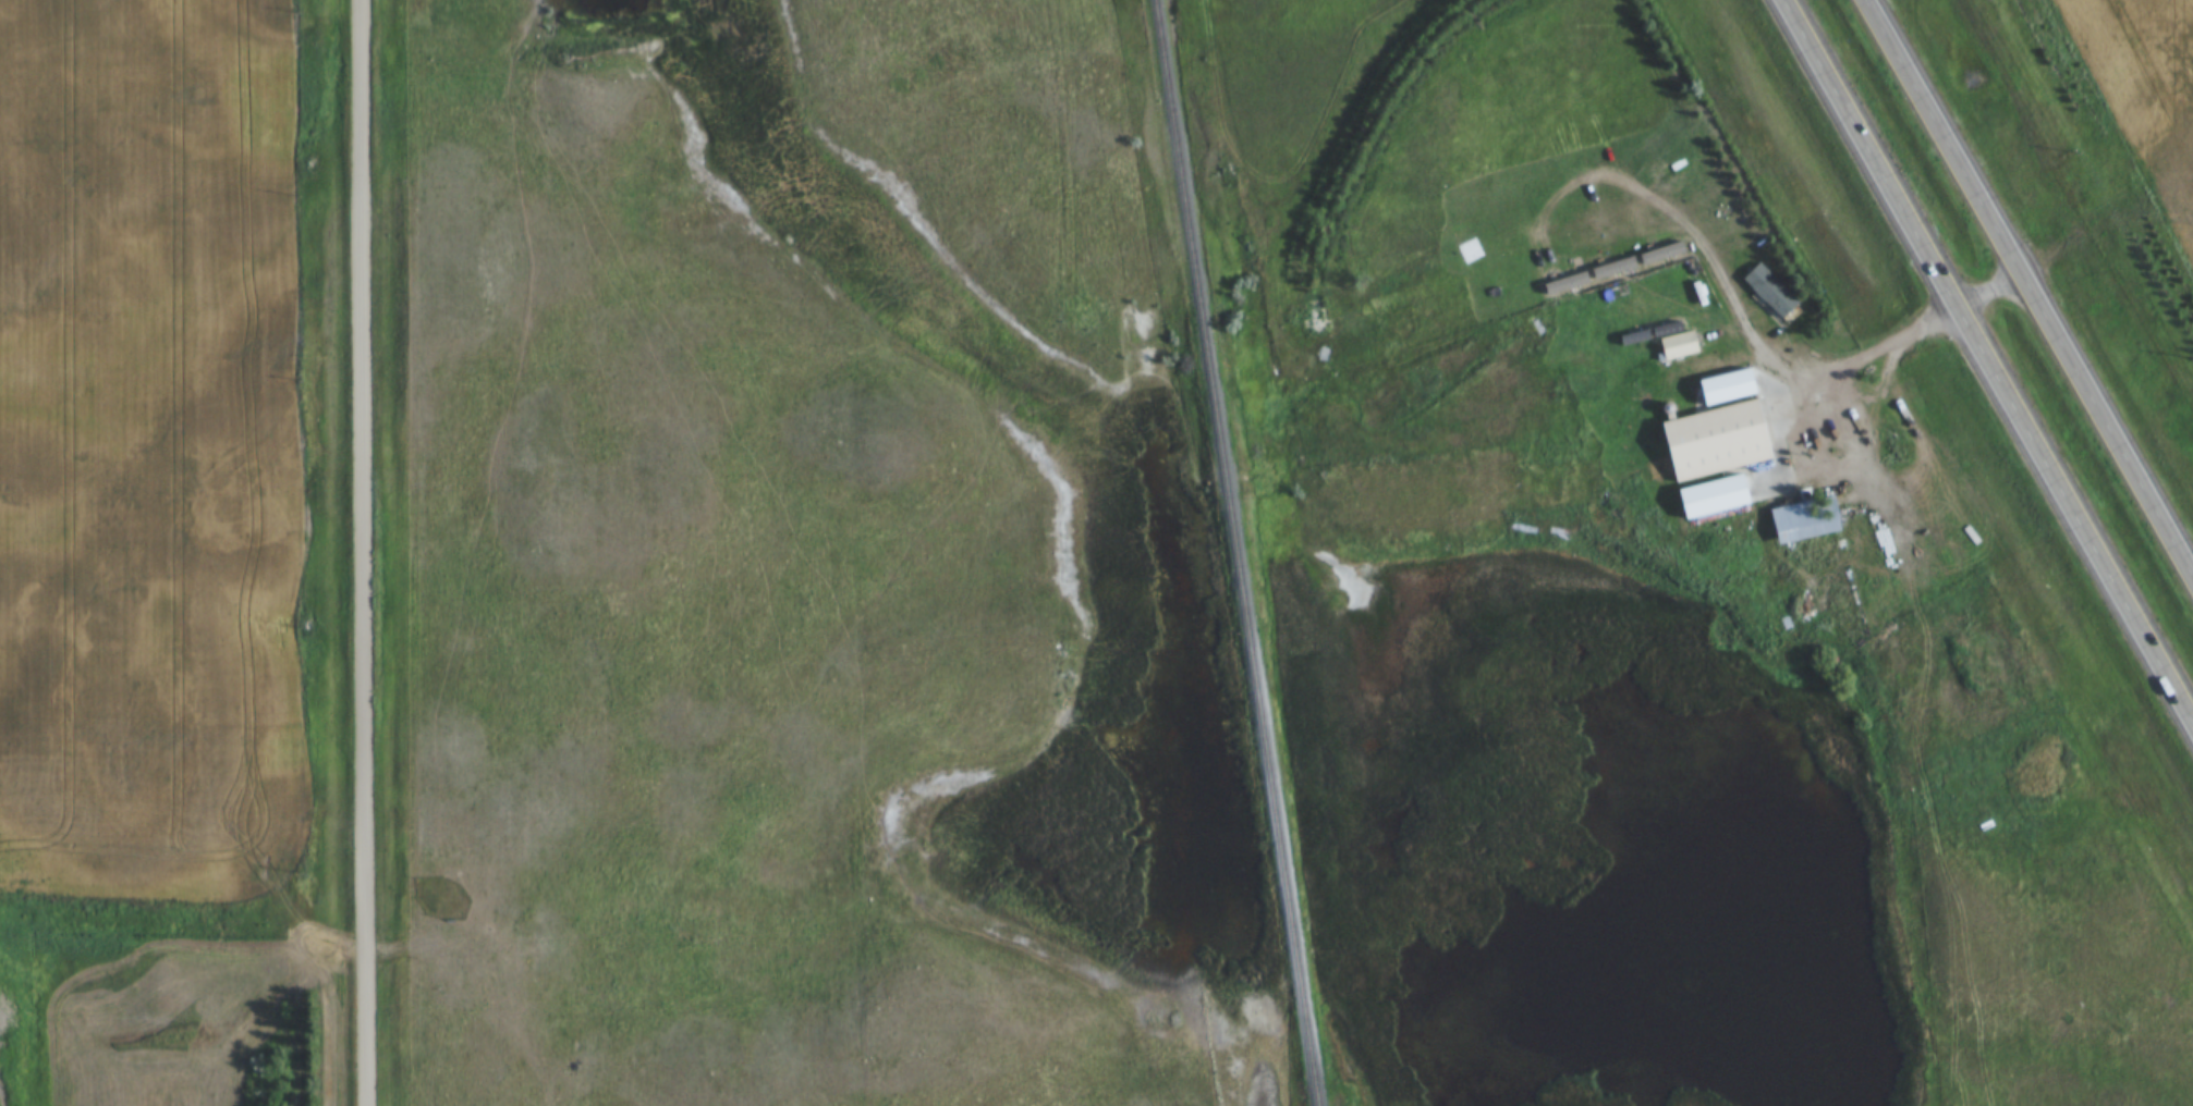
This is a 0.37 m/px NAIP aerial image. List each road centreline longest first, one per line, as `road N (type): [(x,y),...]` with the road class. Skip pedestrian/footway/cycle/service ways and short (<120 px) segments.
road 1 (tertiary): [(369,1105),(361,0)]
road 2 (trunk): [(1785,0),(2192,724)]
road 3 (trunk): [(2192,580),(1865,0)]

